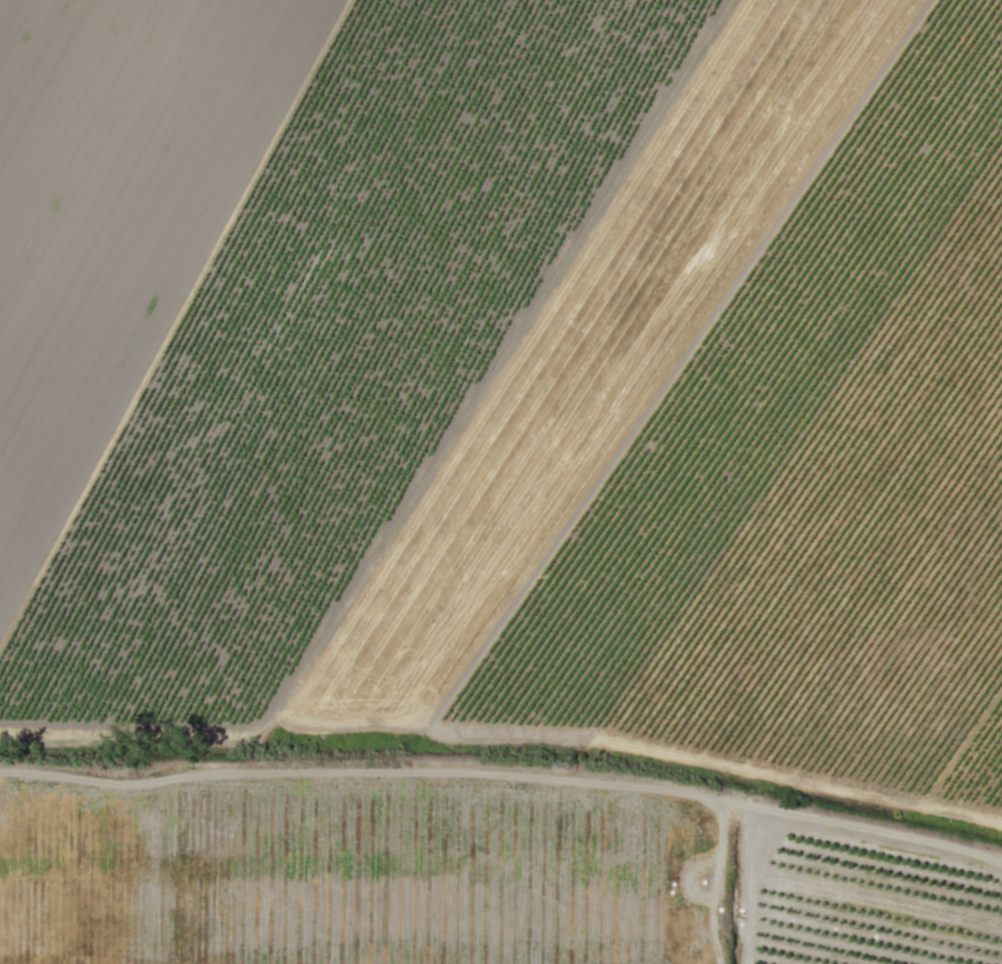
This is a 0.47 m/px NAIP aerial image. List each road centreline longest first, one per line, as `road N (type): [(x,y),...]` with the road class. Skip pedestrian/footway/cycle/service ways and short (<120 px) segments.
road 1 (track): [(1001,871),(565,788),(98,786),(0,777)]

